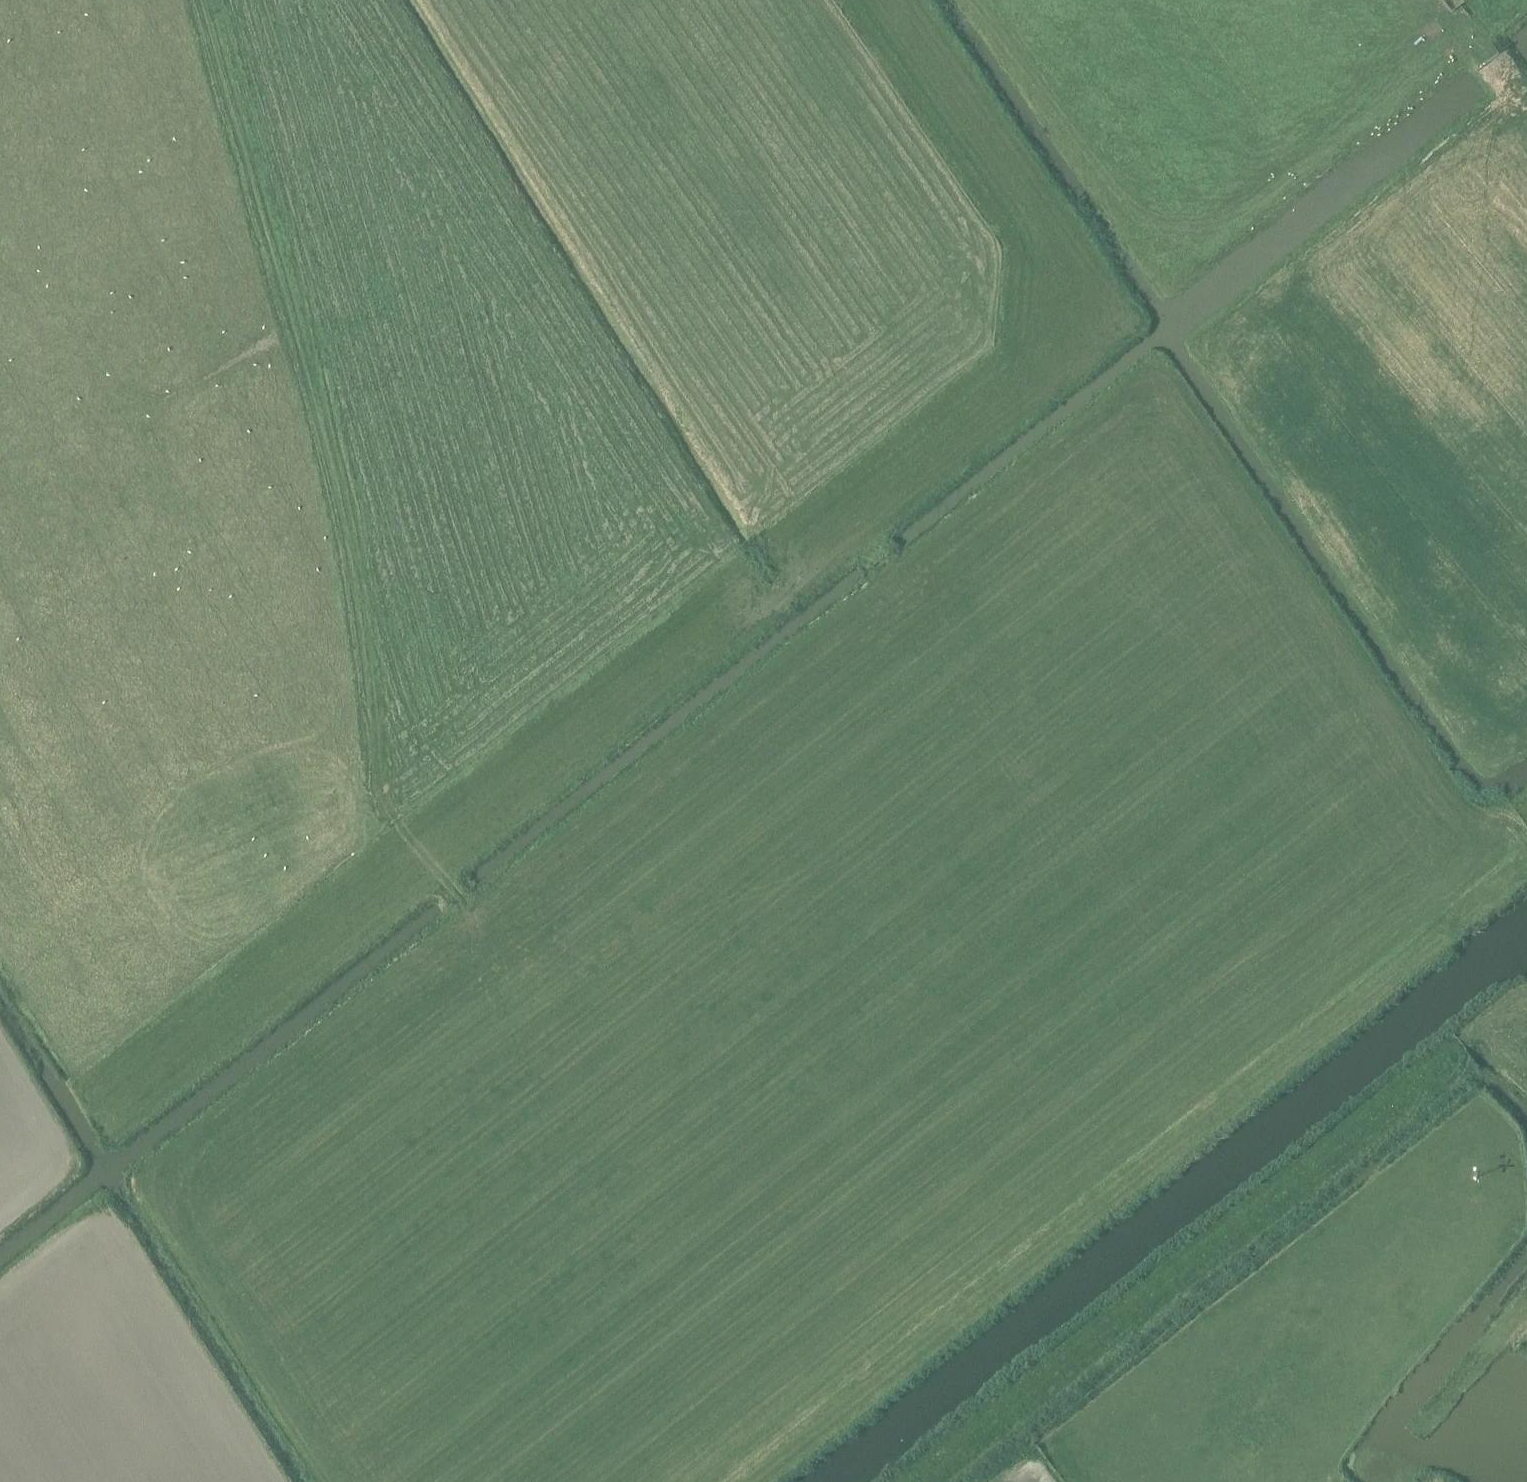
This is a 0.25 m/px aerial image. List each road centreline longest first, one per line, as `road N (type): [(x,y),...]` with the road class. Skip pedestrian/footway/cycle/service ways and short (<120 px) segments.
road 1 (track): [(1526,1001),(1457,1047),(906,1481)]

